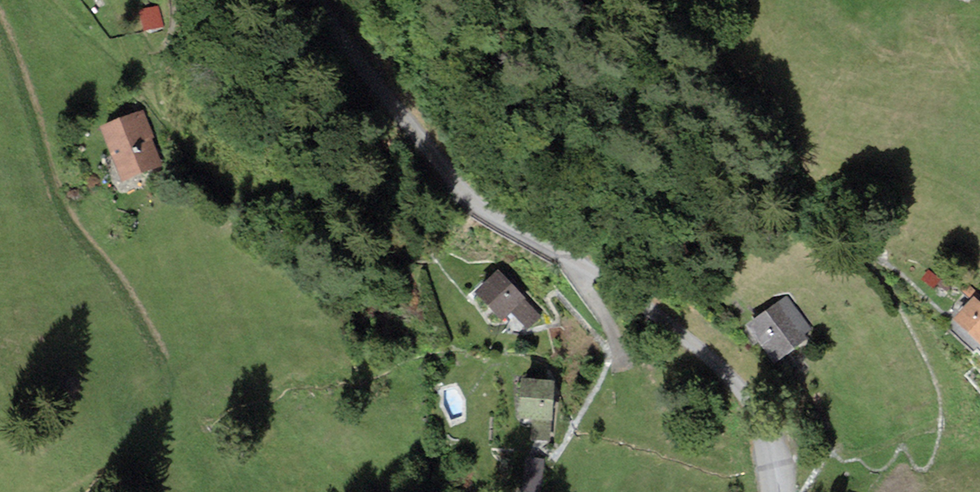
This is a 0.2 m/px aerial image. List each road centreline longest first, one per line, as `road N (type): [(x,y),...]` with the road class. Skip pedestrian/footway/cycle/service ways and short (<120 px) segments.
road 1 (unclassified): [(768,491),(758,423),(735,382),(621,288),(484,209),(442,172),(321,0)]
road 2 (track): [(0,28),(55,195),(172,366)]

